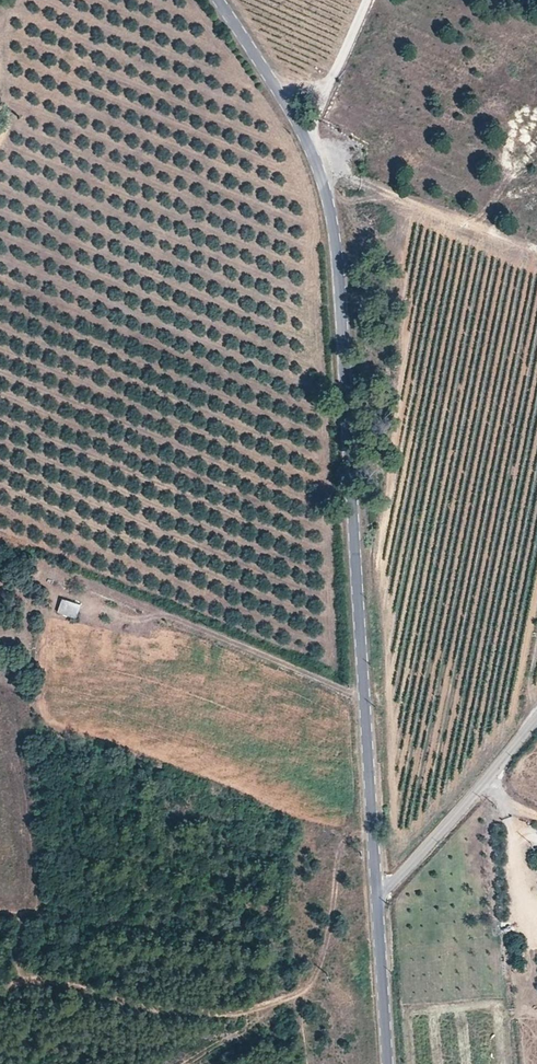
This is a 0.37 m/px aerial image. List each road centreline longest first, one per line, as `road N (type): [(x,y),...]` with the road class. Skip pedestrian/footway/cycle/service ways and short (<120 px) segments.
road 1 (tertiary): [(218,0),(321,175),(333,246),(374,904)]
road 2 (tertiary): [(536,721),(374,904)]
road 3 (track): [(310,159),(314,127),(367,0)]
road 4 (tertiary): [(374,904),(384,1063)]

